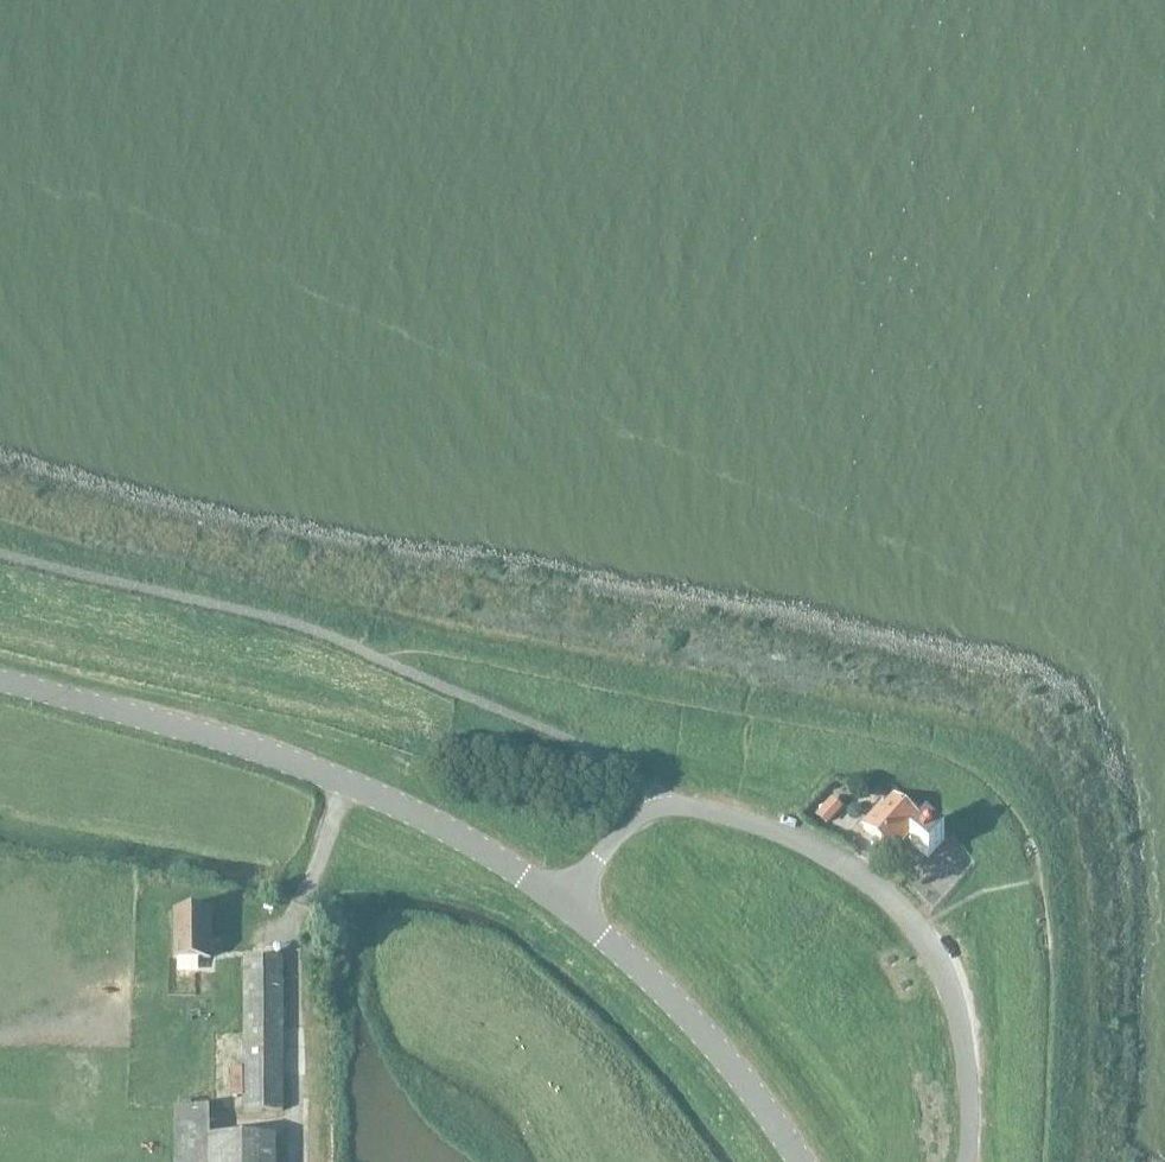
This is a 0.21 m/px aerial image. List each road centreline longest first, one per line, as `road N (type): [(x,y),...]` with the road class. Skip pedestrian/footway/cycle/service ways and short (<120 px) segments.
road 1 (tertiary): [(569,905),(433,824),(301,764),(0,679)]
road 2 (unclassified): [(967,1161),(959,1014),(923,933),(876,886),(819,849),(712,811),(662,808)]
road 3 (tertiary): [(799,1161),(692,1024),(569,905)]
road 4 (unclassified): [(569,905),(612,842),(662,808)]

